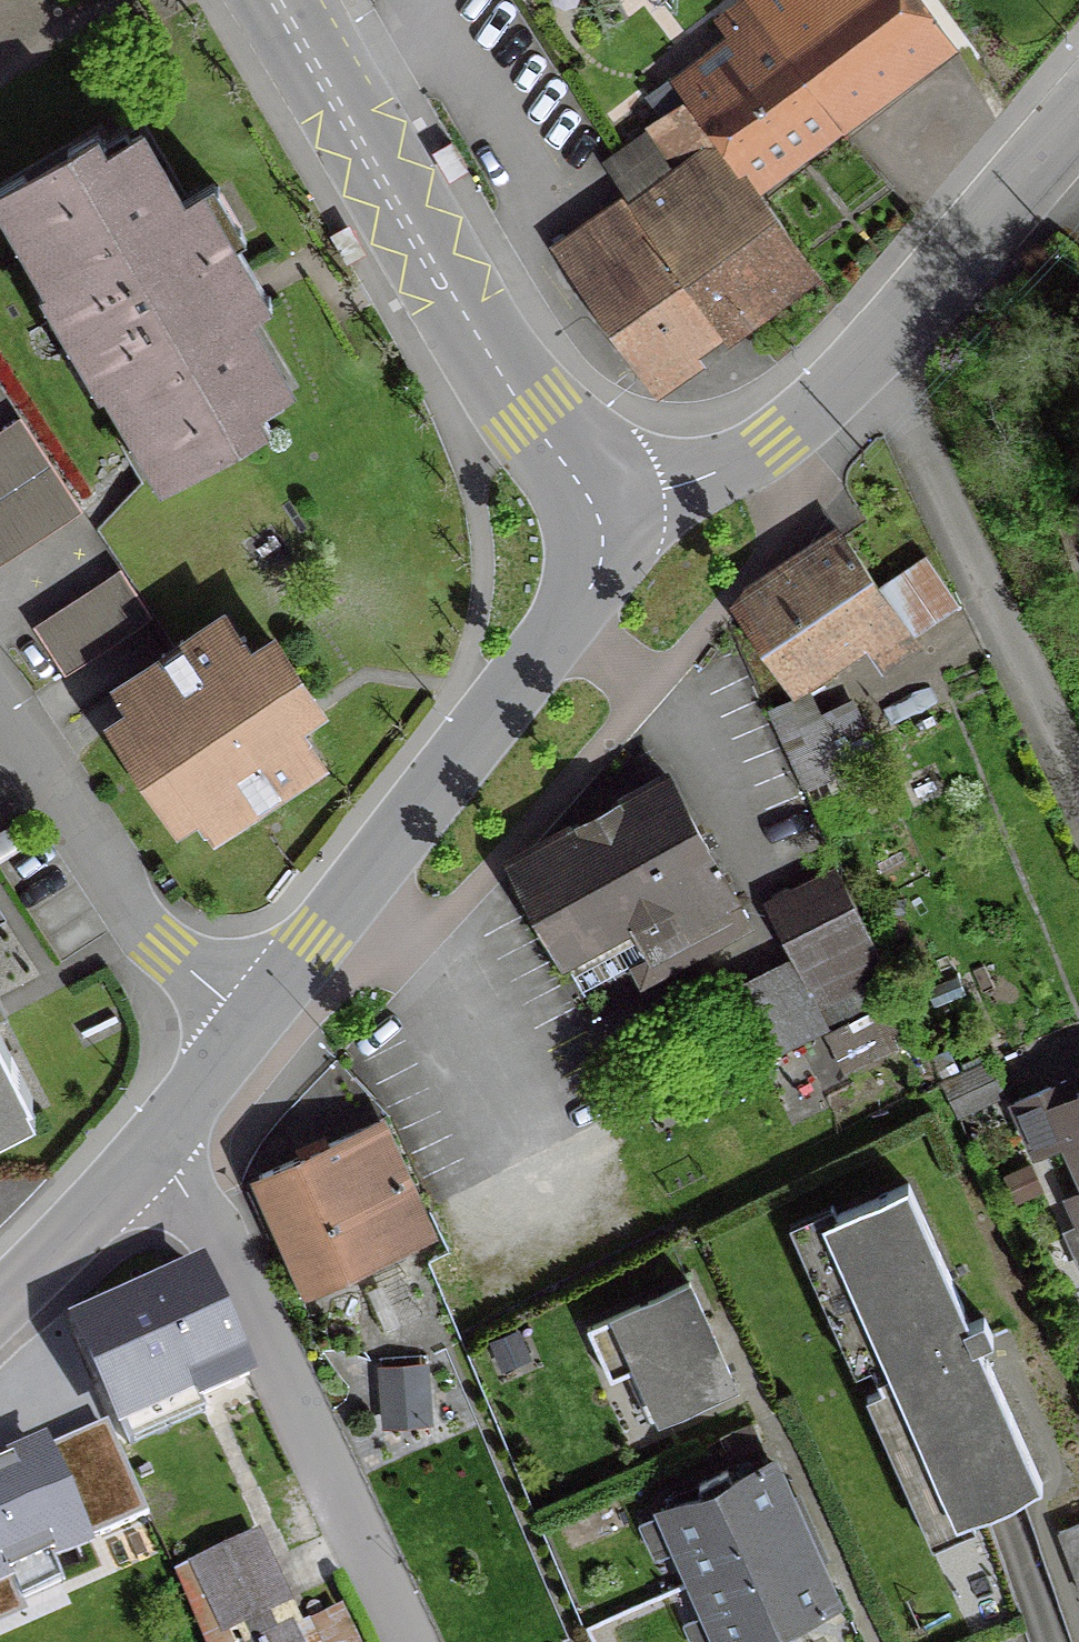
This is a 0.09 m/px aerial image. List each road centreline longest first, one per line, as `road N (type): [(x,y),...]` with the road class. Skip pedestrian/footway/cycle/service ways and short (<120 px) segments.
road 1 (residential): [(1078,87),(873,354),(774,441),(693,481),(595,503)]
road 2 (tertiary): [(248,1022),(597,585),(608,547),(595,503)]
road 3 (residential): [(406,1641),(212,1238),(146,1147)]
road 4 (residential): [(248,1022),(128,913),(0,713)]
road 5 (tertiary): [(595,503),(530,417),(412,230)]
road 6 (tertiary): [(274,0),(412,230)]
road 7 (tertiary): [(0,1302),(146,1147)]
road 8 (tertiary): [(146,1147),(248,1022)]

